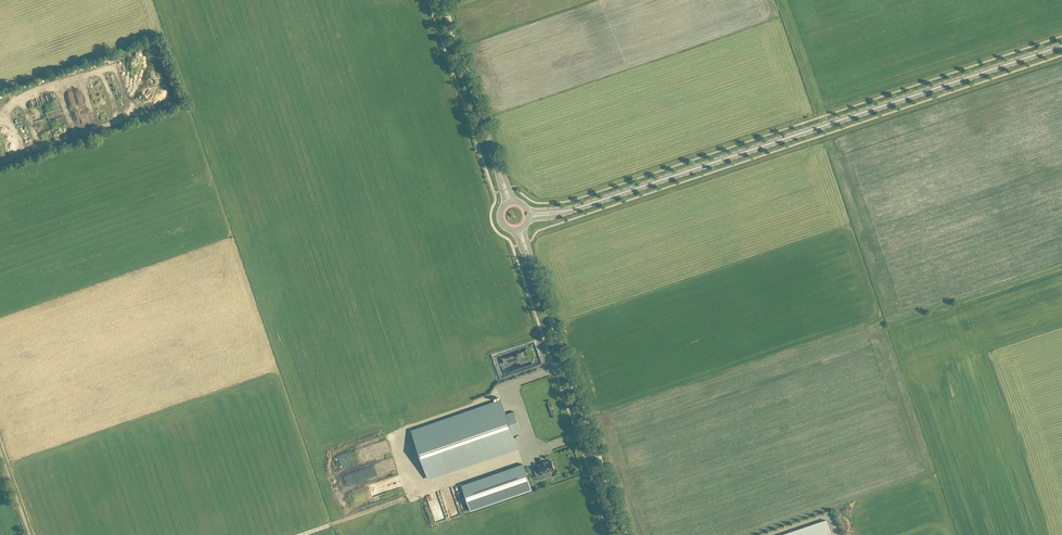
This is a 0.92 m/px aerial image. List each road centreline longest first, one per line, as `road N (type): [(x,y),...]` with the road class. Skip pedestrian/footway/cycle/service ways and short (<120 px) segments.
road 1 (tertiary): [(1061,46),(569,211),(528,215)]
road 2 (tertiary): [(623,534),(518,230)]
road 3 (tertiary): [(509,202),(440,0)]

